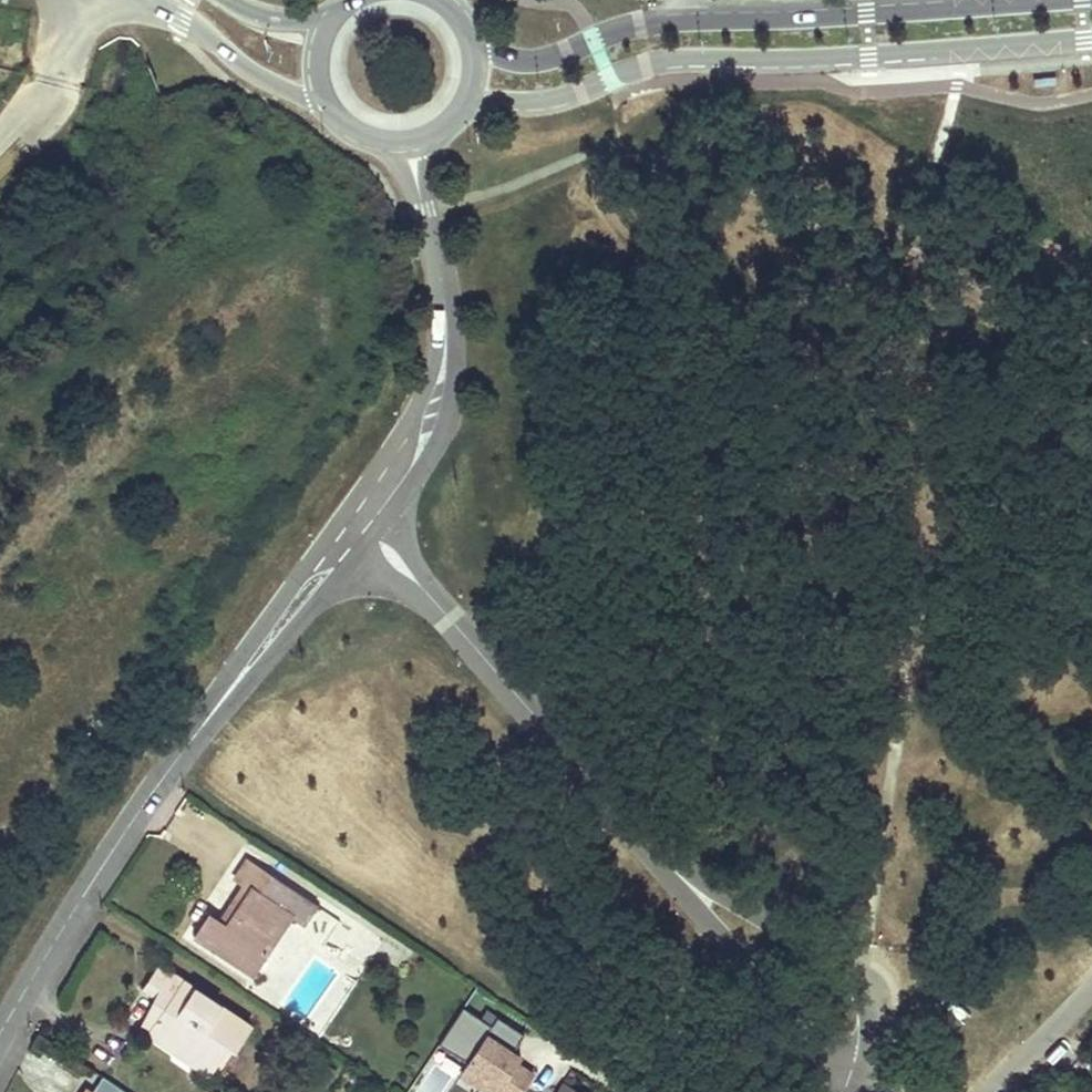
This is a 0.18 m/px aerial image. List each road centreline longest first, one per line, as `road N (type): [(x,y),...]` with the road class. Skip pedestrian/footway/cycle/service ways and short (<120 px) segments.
road 1 (tertiary): [(465,113),(567,92),(660,58),(870,56),(1091,38)]
road 2 (tertiary): [(1078,0),(655,22),(532,61),(476,42)]
road 3 (residential): [(371,538),(663,860)]
road 4 (residential): [(212,714),(139,812),(0,1036)]
road 5 (residential): [(848,1084),(868,1050),(869,1022),(851,976),(830,954),(663,860)]
road 6 (residential): [(663,860),(848,1084)]
road 7 (residential): [(371,538),(447,422),(456,357),(446,324)]
road 8 (residential): [(212,714),(280,650),(371,538)]
road 9 (residential): [(342,519),(212,714)]
road 10 (residential): [(446,324),(406,431),(342,519)]
road 11 (tertiary): [(159,0),(241,64),(330,108)]
road 12 (residential): [(991,1091),(1091,994)]

